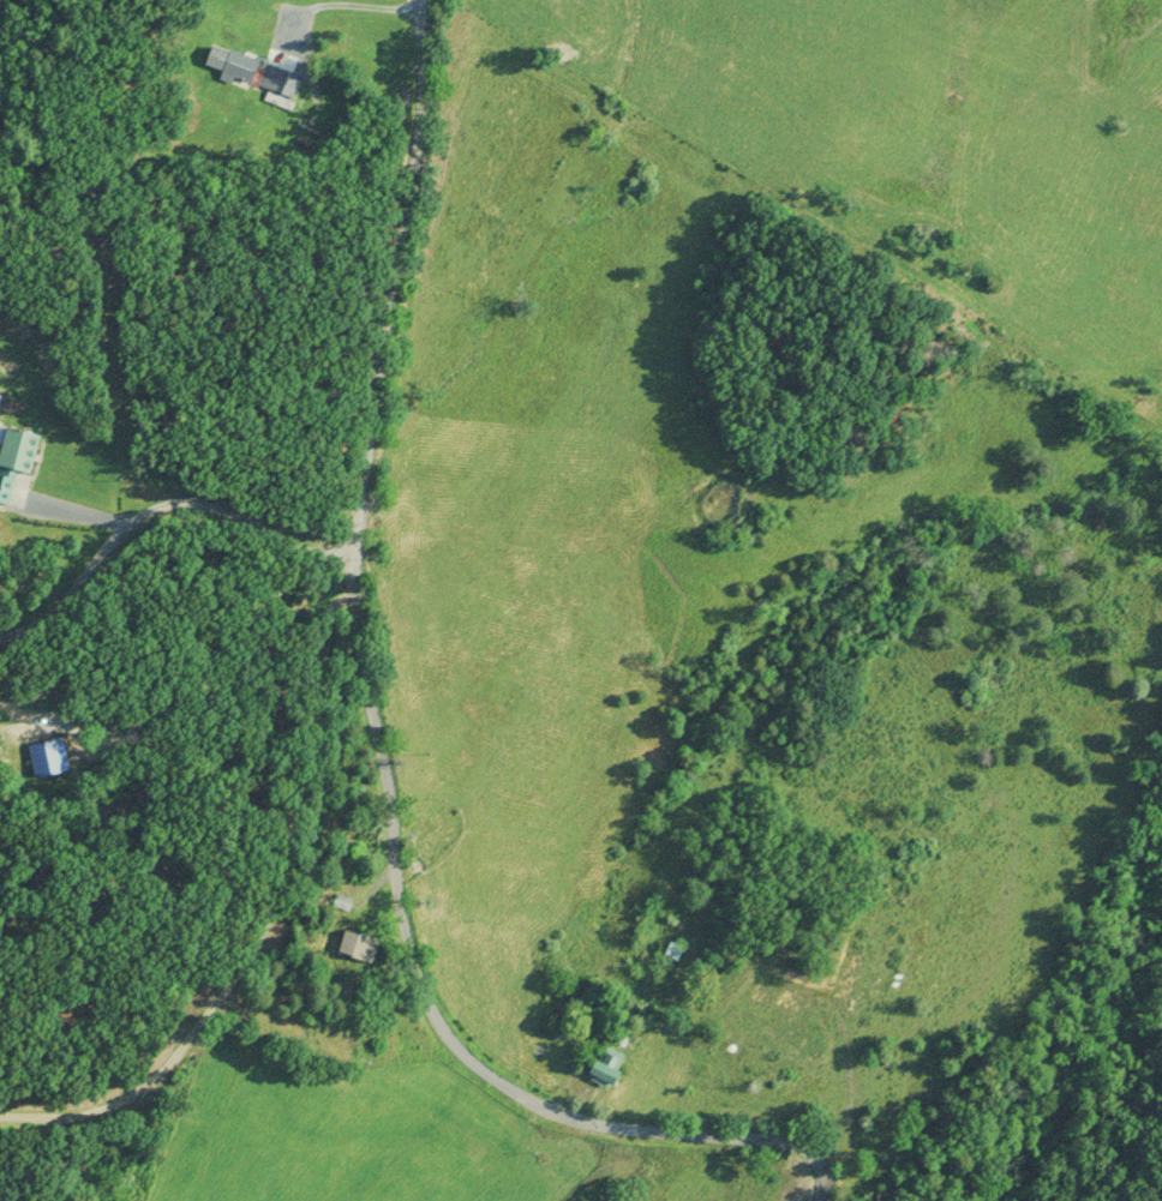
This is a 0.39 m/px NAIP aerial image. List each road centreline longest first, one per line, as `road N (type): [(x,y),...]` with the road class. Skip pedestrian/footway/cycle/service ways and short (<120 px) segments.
road 1 (residential): [(797,1200),(799,1175),(747,1141),(550,1095),(459,957),(360,529),(366,292),(443,0)]
road 2 (track): [(367,563),(196,518),(124,530),(0,652)]

